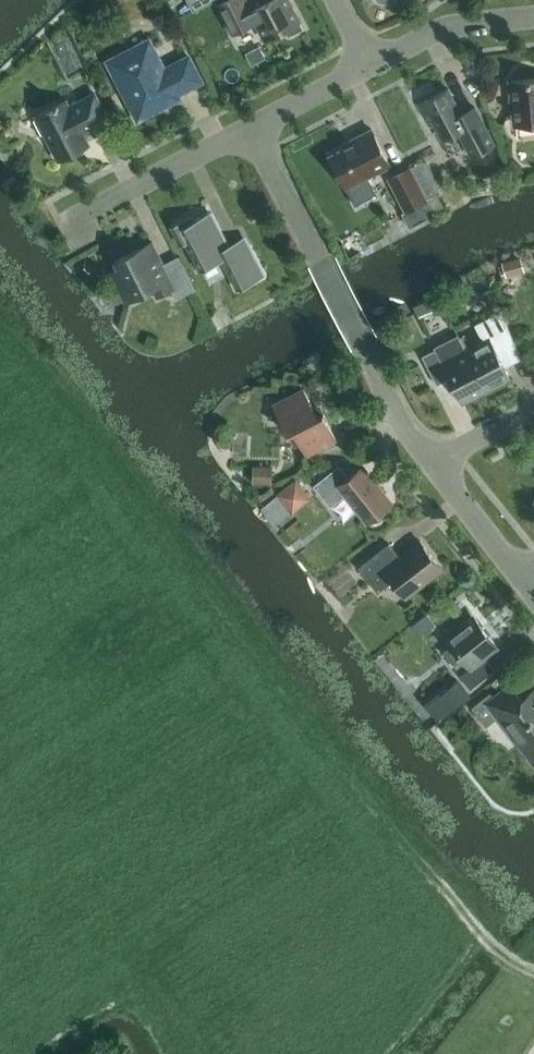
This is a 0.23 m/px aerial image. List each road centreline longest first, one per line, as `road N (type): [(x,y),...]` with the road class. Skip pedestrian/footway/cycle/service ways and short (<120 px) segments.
road 1 (residential): [(436,467),(398,413),(254,127)]
road 2 (residential): [(254,127),(73,216)]
road 3 (residential): [(533,16),(454,27),(369,65)]
road 4 (residential): [(525,581),(436,467)]
road 5 (residential): [(369,65),(254,127)]

